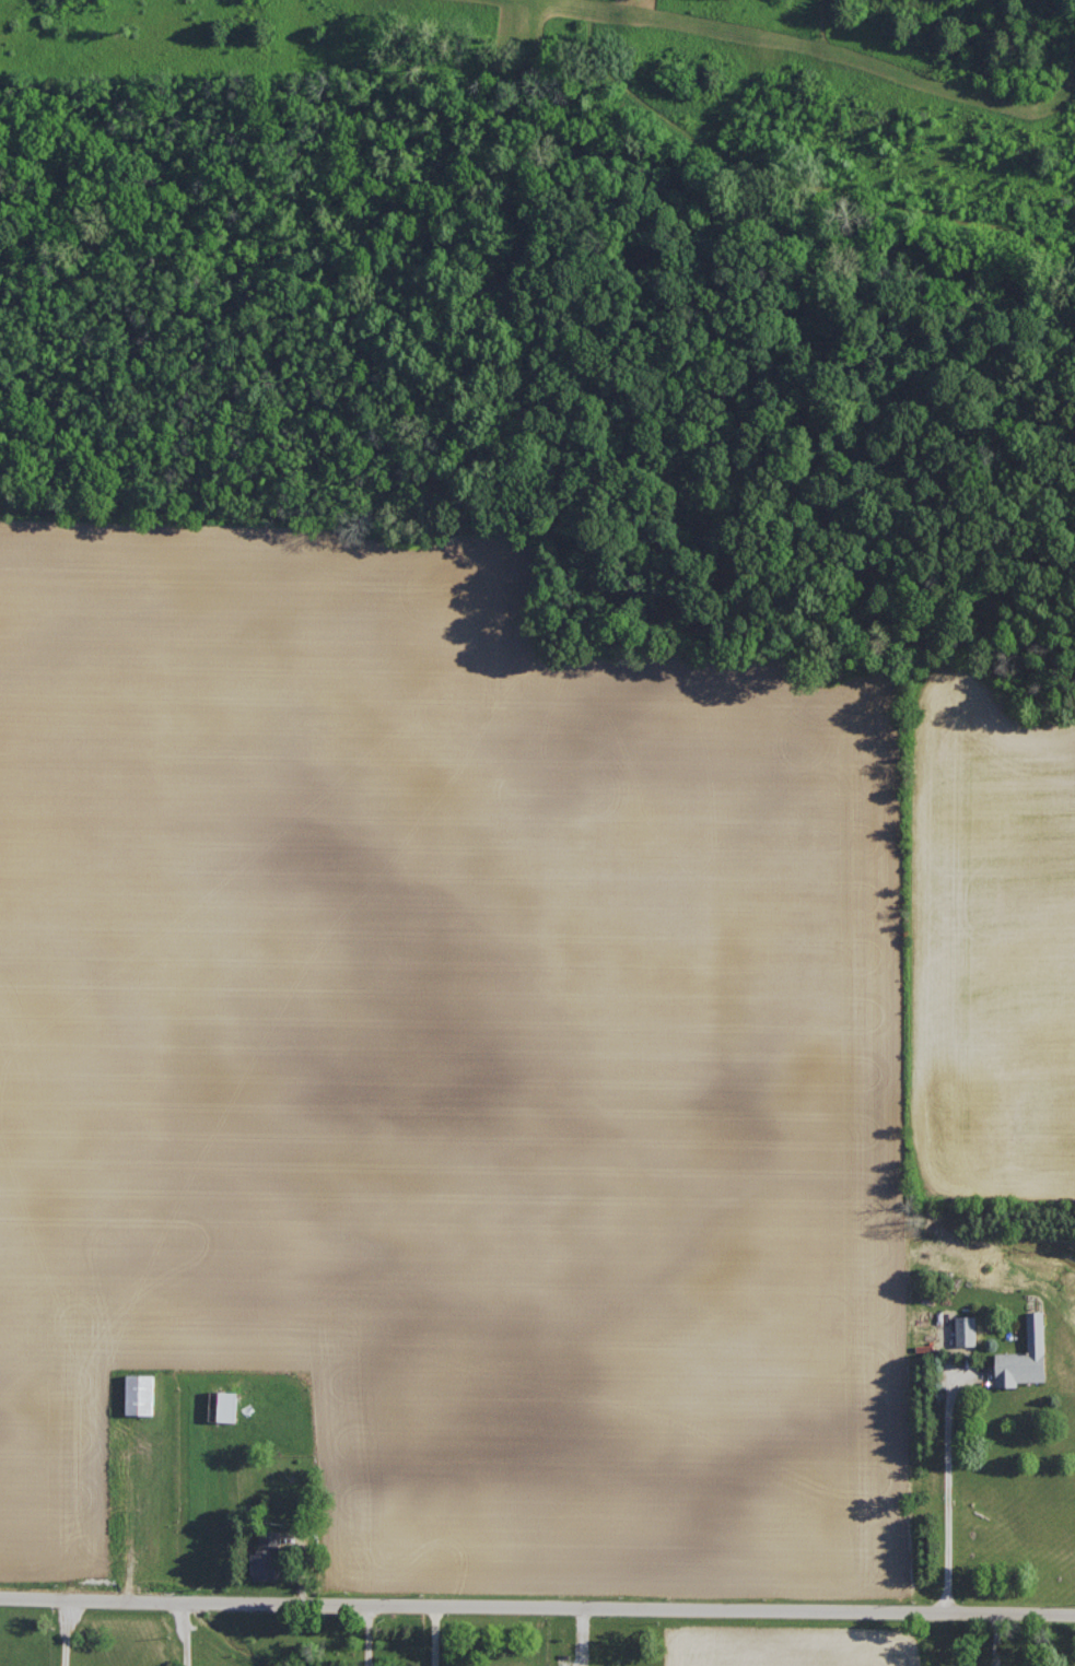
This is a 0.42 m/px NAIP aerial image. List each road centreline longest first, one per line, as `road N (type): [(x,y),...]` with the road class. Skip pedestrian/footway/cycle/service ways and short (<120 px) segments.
road 1 (residential): [(0,1597),(1074,1613)]

